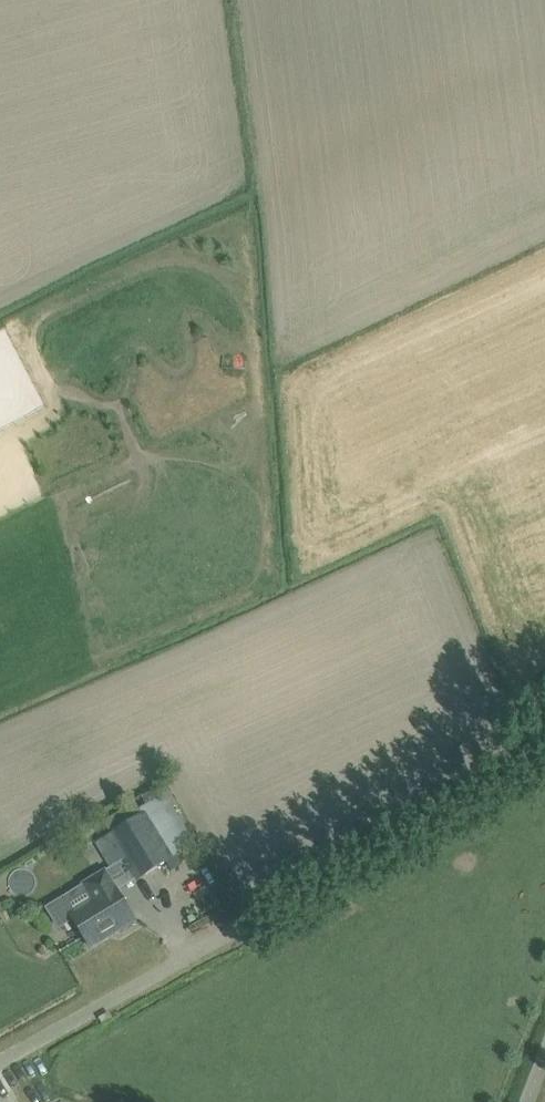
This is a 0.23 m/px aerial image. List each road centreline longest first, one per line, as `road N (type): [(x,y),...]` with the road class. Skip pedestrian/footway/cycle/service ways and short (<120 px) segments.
road 1 (track): [(544,758),(0,1051)]

